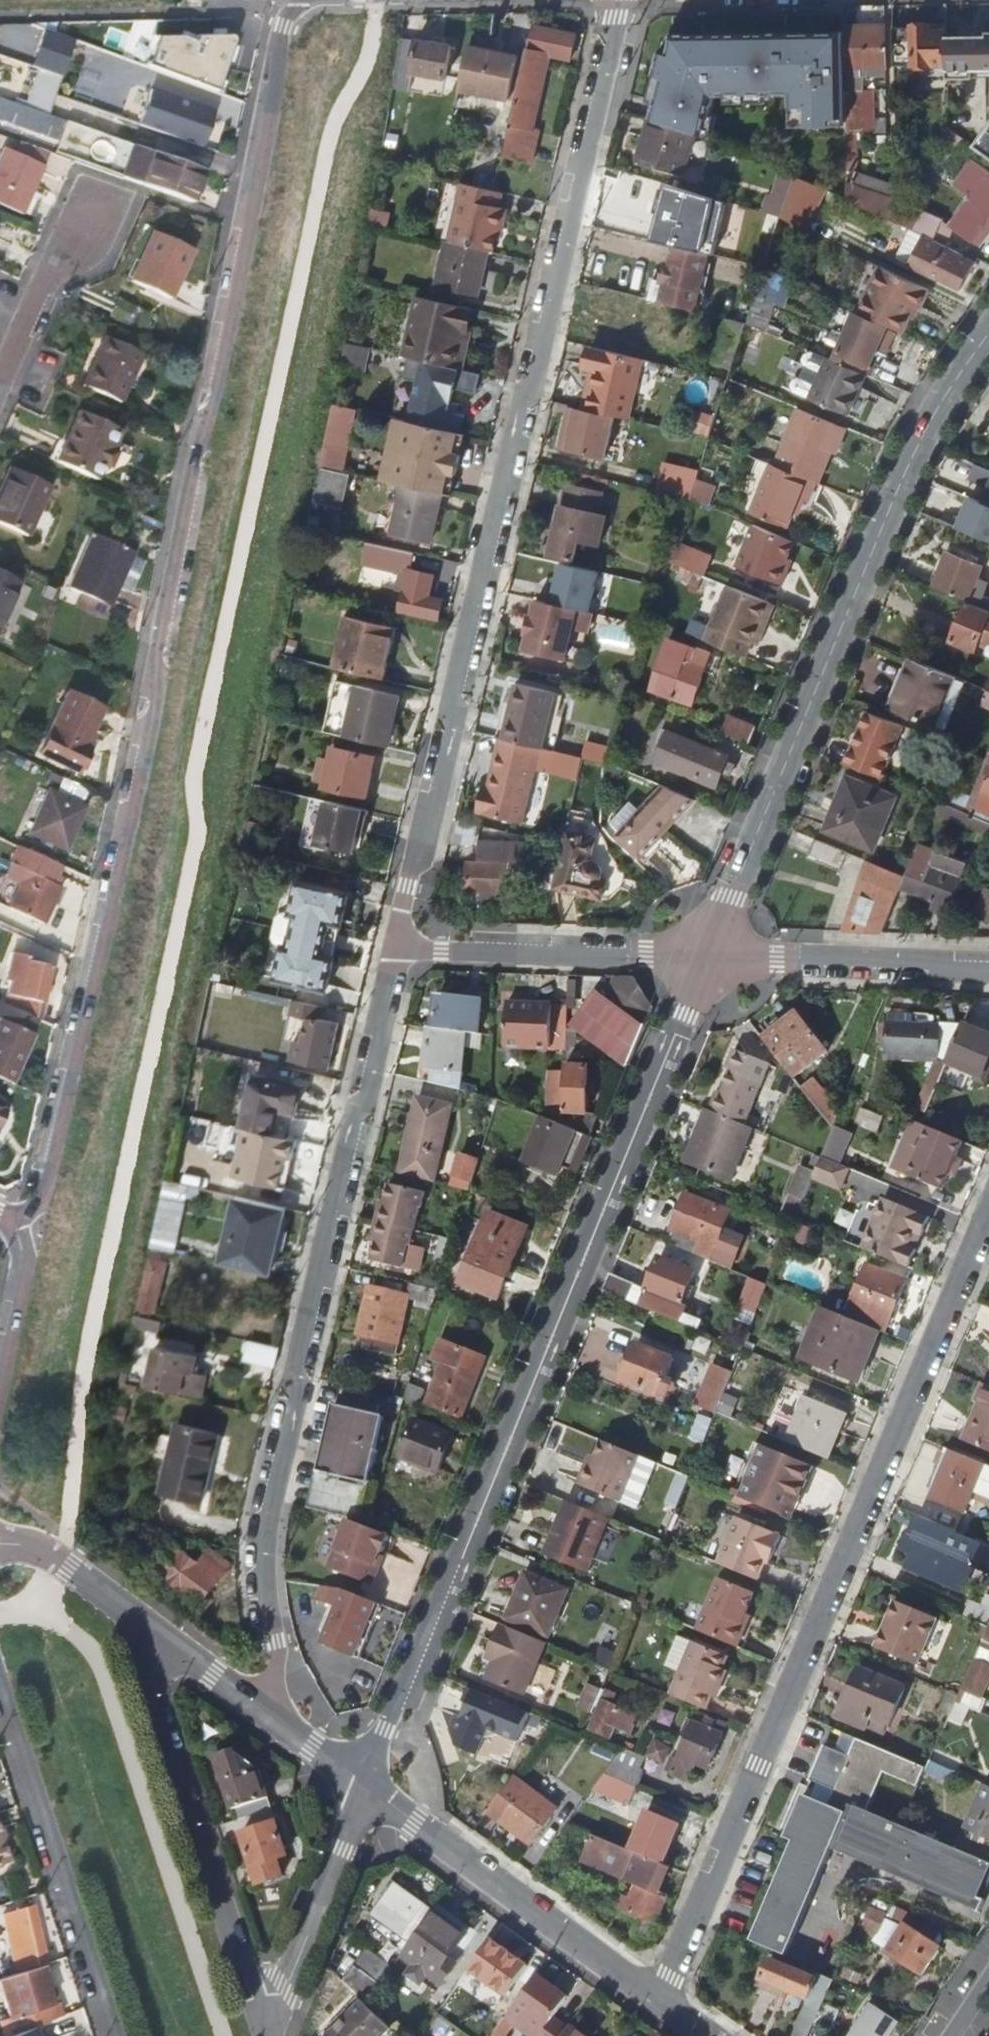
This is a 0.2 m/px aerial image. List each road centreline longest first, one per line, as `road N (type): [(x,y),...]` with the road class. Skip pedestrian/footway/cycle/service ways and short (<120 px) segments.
road 1 (residential): [(15,1221),(46,1194),(144,730),(160,689),(159,651),(197,458),(215,407),(241,223),(298,0)]
road 2 (residential): [(617,0),(536,385),(519,399),(451,688),(455,716),(441,788),(423,826),(396,945)]
road 3 (tertiary): [(706,957),(384,1729),(369,1787)]
road 4 (residential): [(988,1220),(659,2000)]
road 5 (tertiary): [(256,1706),(276,1668),(265,1542),(301,1400),(292,1376),(353,1118),(369,1102),(396,945)]
road 6 (tertiary): [(988,334),(916,446),(706,957)]
road 7 (tertiary): [(158,1637),(149,1655),(153,1698),(254,1997)]
road 8 (tertiary): [(113,2035),(0,1682)]
road 9 (tertiary): [(369,1787),(659,2000)]
road 10 (tertiary): [(396,945),(706,957)]
road 11 (tertiary): [(706,957),(988,967)]
road 12 (unclassified): [(254,1997),(282,1988),(369,1787)]
road 13 (tertiary): [(0,1543),(36,1545),(58,1558),(158,1637)]
road 14 (residential): [(0,383),(75,217)]
road 15 (residential): [(0,1365),(25,1252),(15,1221)]
road 16 (tertiary): [(256,1706),(369,1787)]

